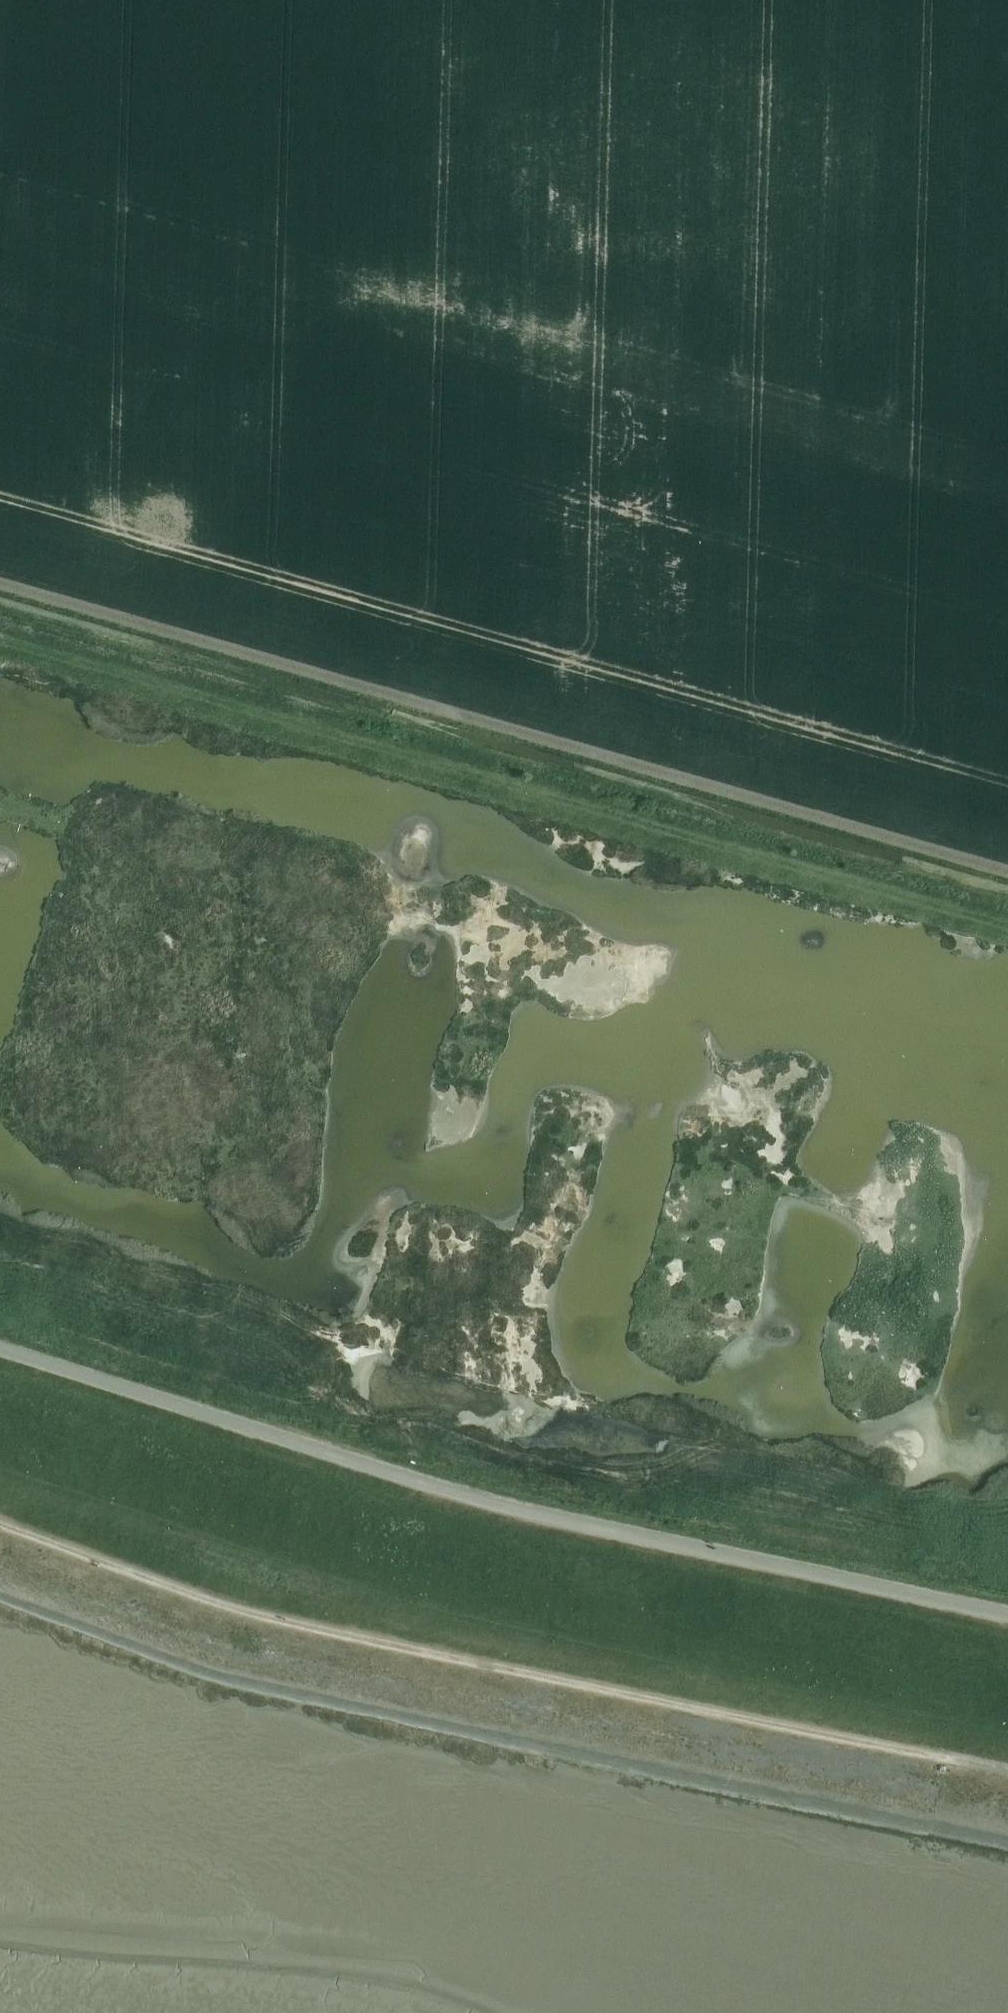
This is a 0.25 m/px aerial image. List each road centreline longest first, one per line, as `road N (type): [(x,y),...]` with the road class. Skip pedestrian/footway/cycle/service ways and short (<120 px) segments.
road 1 (unclassified): [(1007,1617),(513,1516),(0,1354)]

